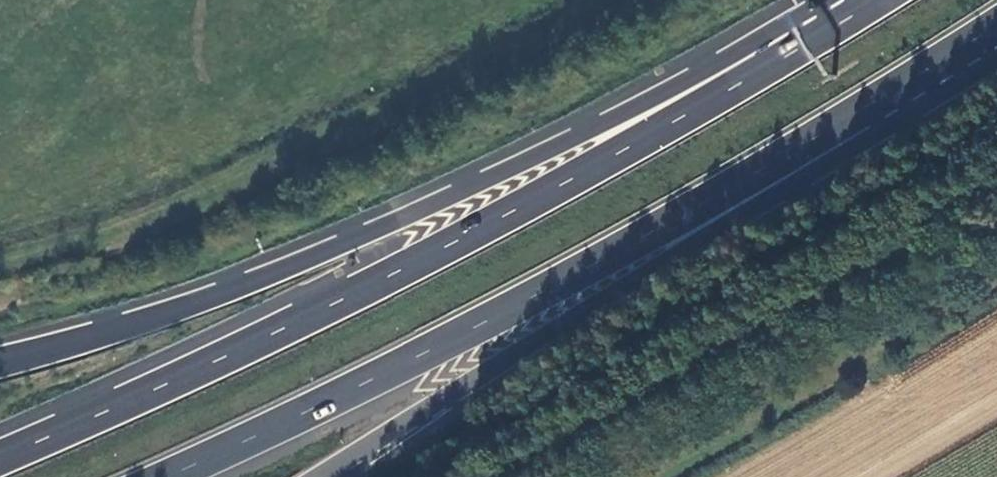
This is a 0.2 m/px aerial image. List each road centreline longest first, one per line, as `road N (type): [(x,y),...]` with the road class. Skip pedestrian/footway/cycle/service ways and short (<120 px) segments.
road 1 (trunk): [(870,0),(502,216),(254,343),(0,457)]
road 2 (trunk): [(165,476),(645,236),(996,26)]
road 3 (trunk): [(849,0),(252,282),(0,362)]
road 4 (trunk): [(319,476),(864,140),(996,29)]

